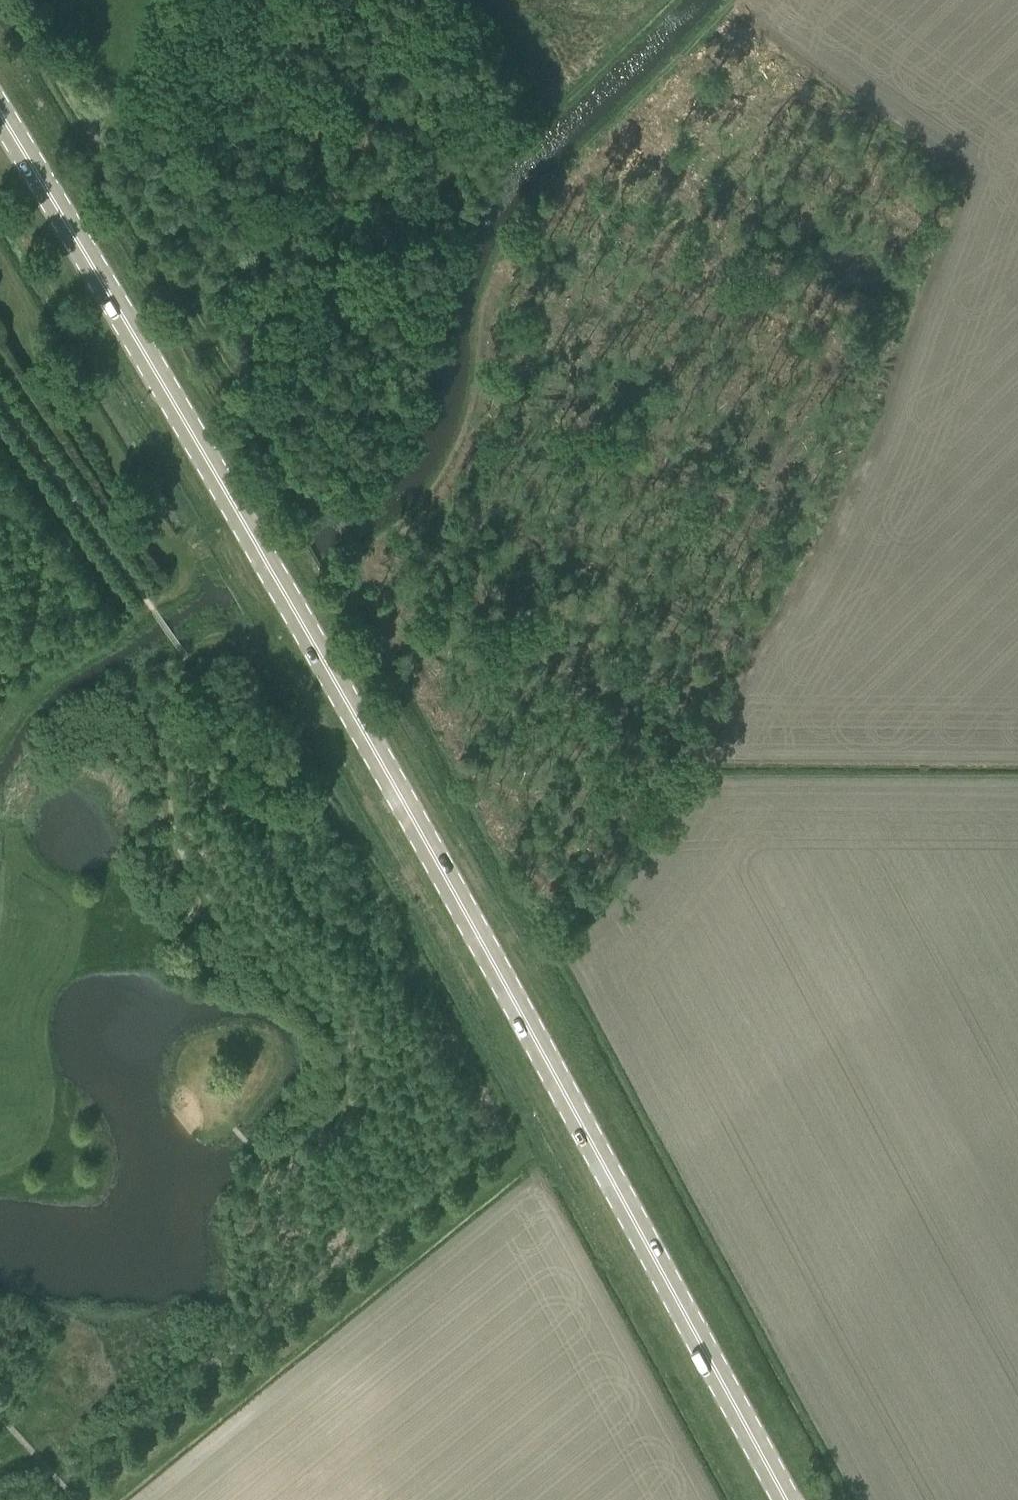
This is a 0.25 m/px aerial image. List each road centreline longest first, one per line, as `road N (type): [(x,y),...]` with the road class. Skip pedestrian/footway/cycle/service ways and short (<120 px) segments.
road 1 (primary): [(782,1499),(287,600),(0,117)]

